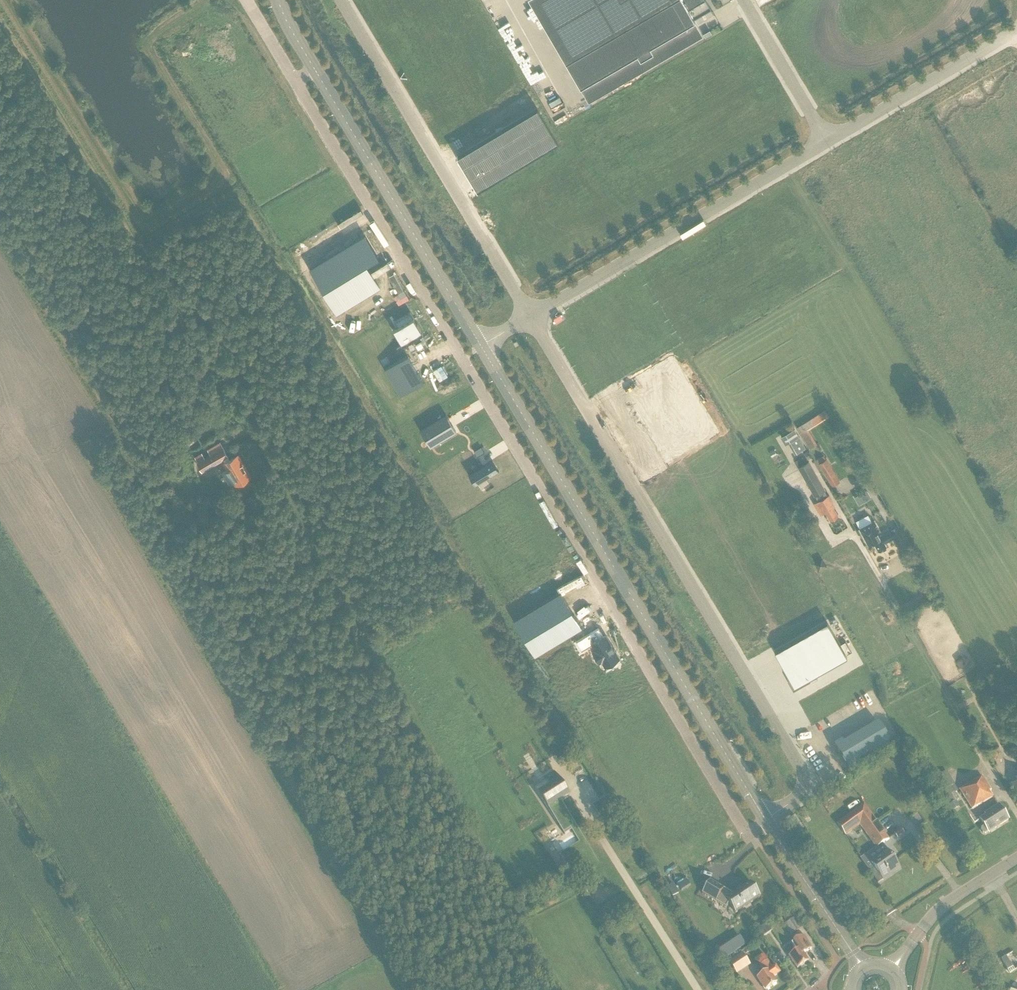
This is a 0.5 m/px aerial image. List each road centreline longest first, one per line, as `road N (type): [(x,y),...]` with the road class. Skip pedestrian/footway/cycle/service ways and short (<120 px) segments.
road 1 (unclassified): [(753,830),(295,81)]
road 2 (track): [(252,429),(561,989)]
road 3 (unclassified): [(766,820),(799,794),(800,765),(530,317)]
road 4 (primary): [(766,820),(481,346)]
road 5 (unclassified): [(530,317),(341,0)]
road 6 (unclassified): [(825,142),(530,317)]
road 7 (primary): [(481,346),(315,70)]
road 8 (track): [(0,20),(146,256)]
road 9 (track): [(0,229),(120,430),(89,443)]
road 10 (unclassified): [(1016,31),(825,142)]
road 11 (primary): [(862,967),(766,820)]
road 12 (tertiary): [(893,968),(941,908),(1016,857)]
road 13 (unclassified): [(825,142),(742,0)]

